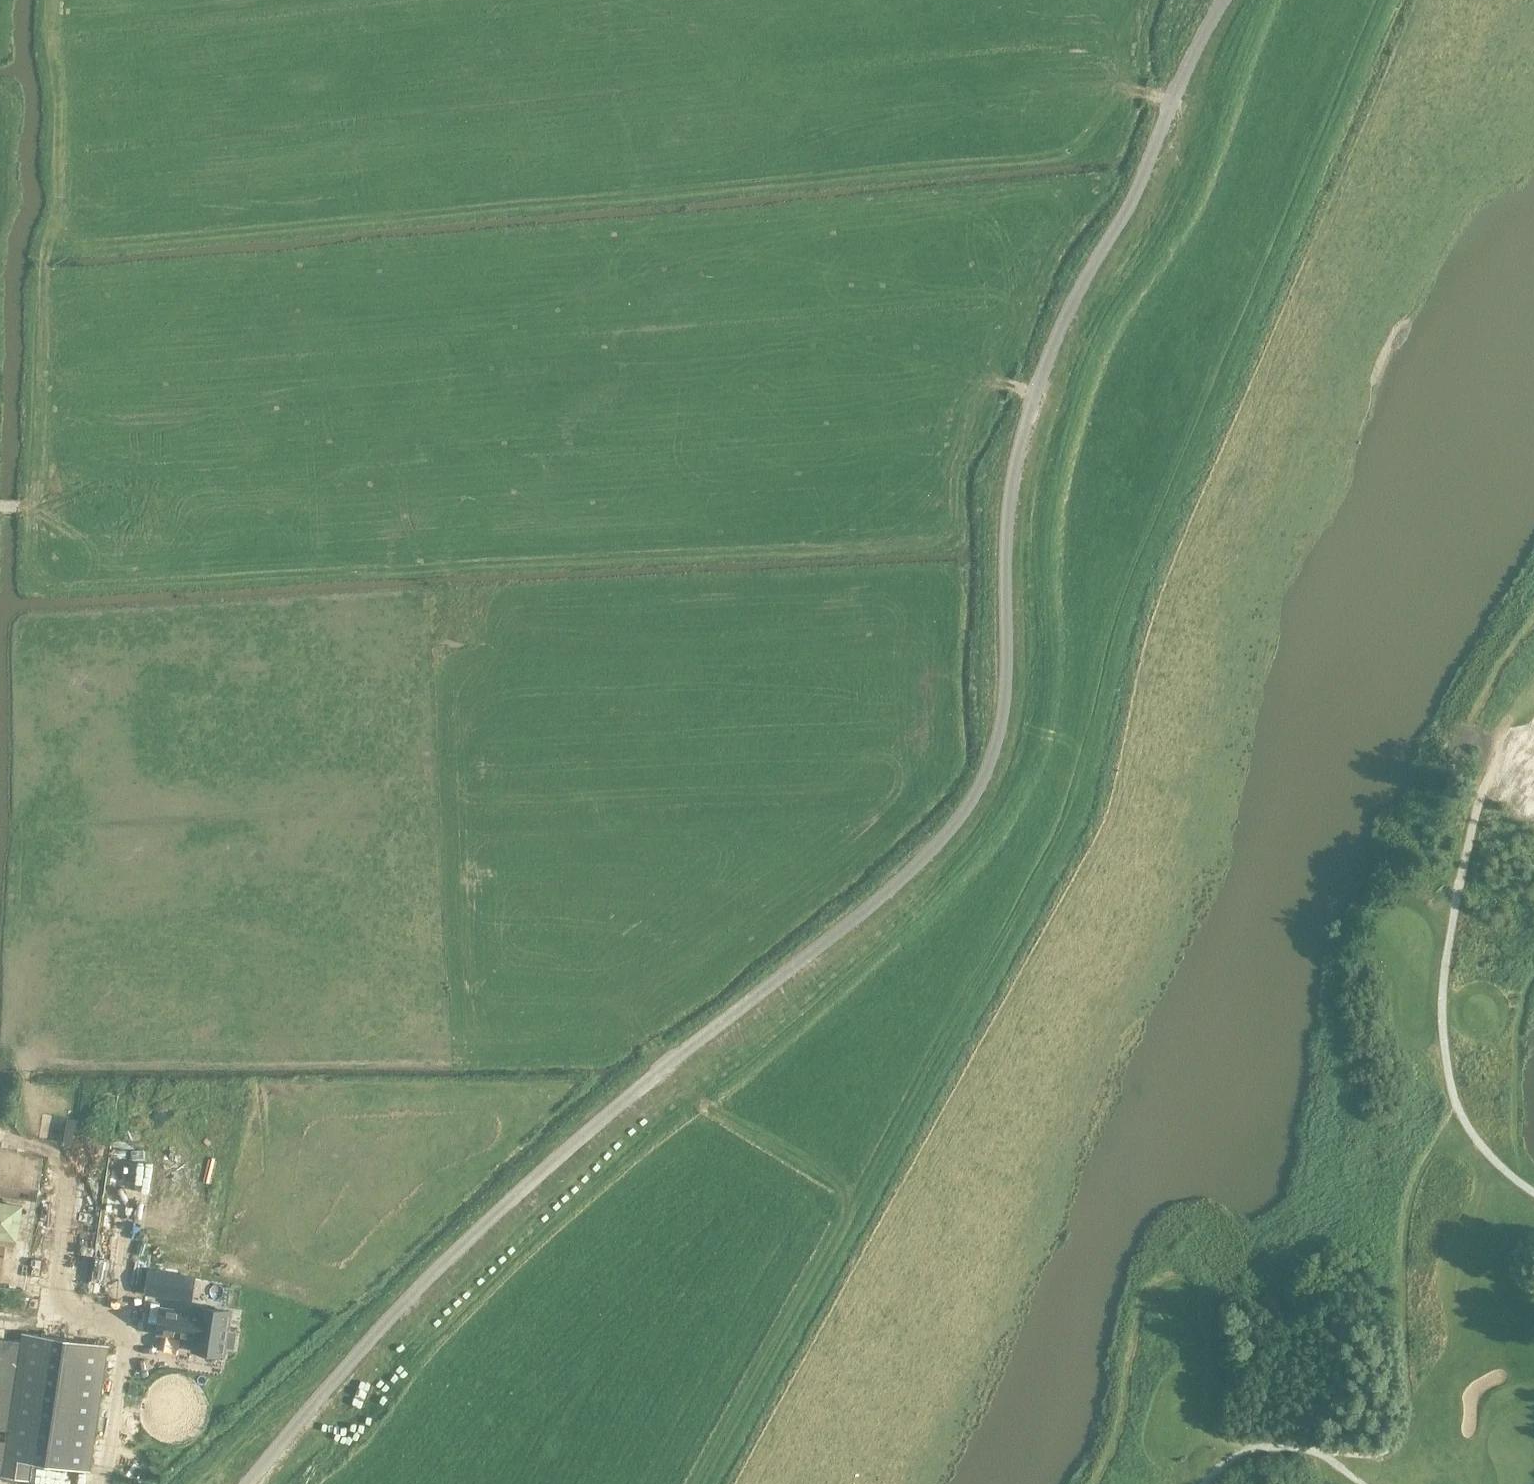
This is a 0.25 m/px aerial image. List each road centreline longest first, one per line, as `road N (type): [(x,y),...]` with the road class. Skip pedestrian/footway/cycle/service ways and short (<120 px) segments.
road 1 (unclassified): [(247,1483),(374,1335),(488,1221),(873,903),(967,805),(988,773),(1005,713),(1009,529),(1020,458),(1055,347),(1136,193),(1222,0)]
road 2 (track): [(0,1130),(47,1146),(36,1291),(122,1337),(99,1483)]
road 3 (track): [(0,508),(130,524),(245,514)]
road 4 (track): [(858,1195),(665,1068)]
road 5 (track): [(917,388),(973,377),(1041,391)]

